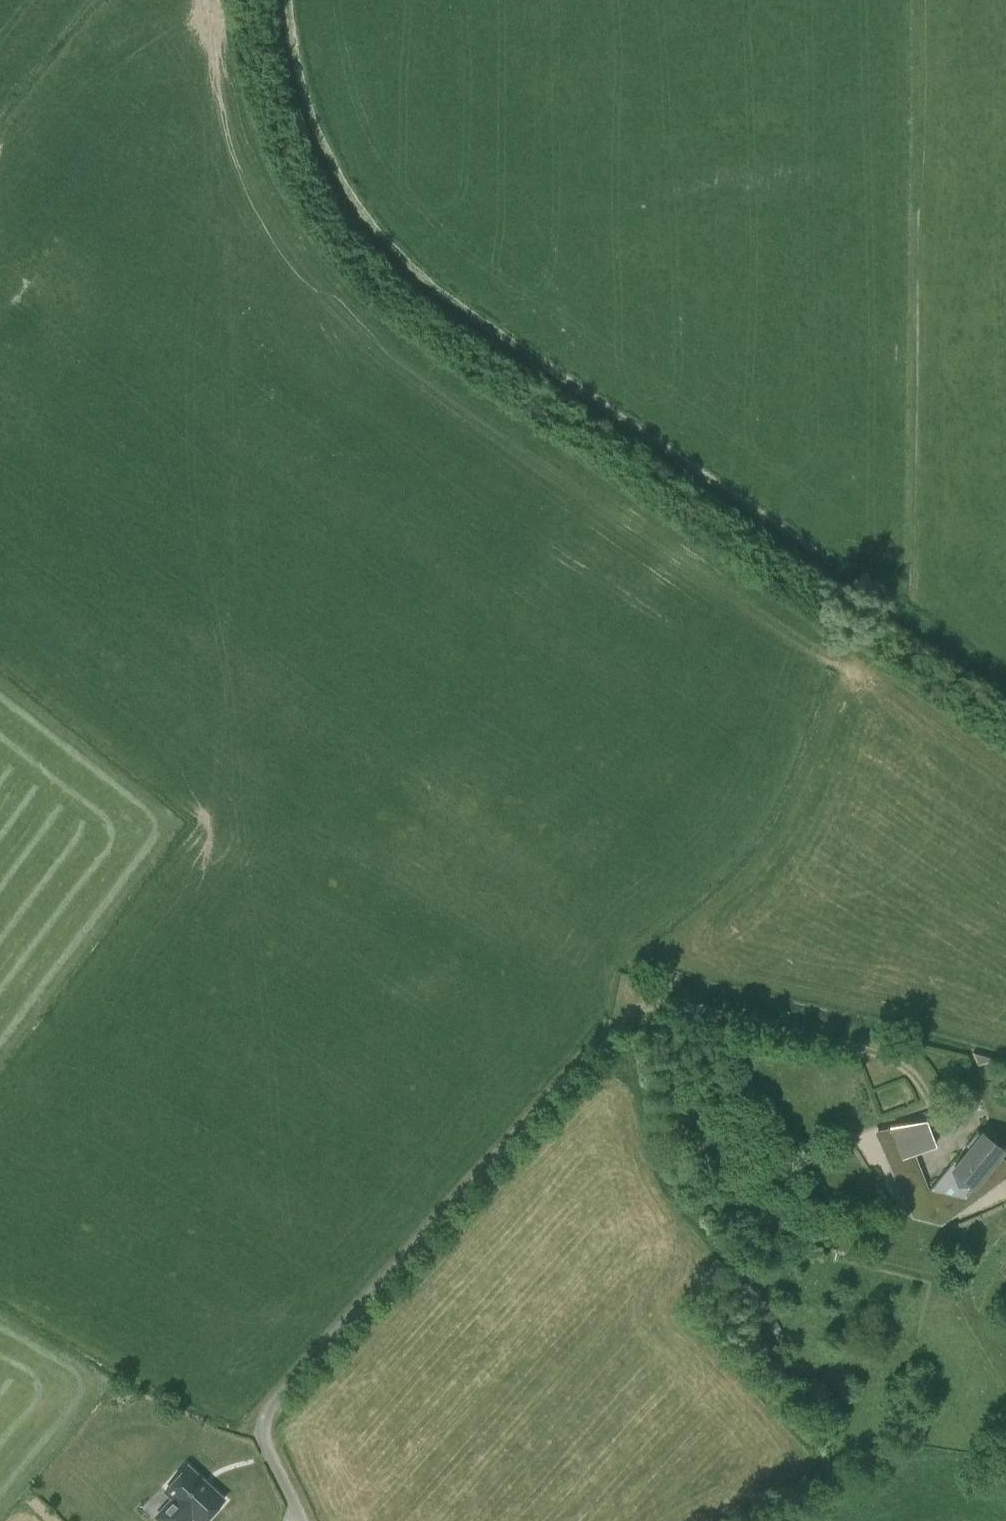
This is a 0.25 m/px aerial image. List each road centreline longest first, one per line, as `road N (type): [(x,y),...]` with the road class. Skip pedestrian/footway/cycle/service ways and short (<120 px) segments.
road 1 (unclassified): [(301,1520),(265,1436),(273,1404),(612,1028)]

